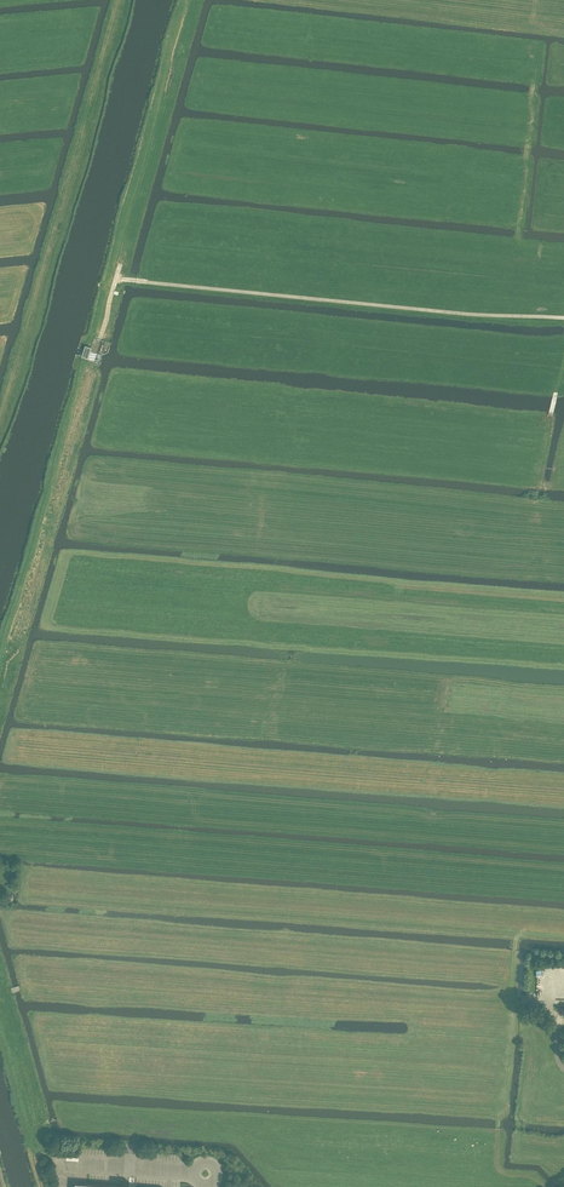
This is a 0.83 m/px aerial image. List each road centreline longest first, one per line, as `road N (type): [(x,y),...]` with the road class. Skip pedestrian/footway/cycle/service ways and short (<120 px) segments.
road 1 (track): [(563,319),(118,281),(100,339)]
road 2 (track): [(398,1005),(510,1010),(497,1168),(541,1177),(549,1186)]
road 3 (track): [(553,514),(533,502),(563,358)]
road 4 (track): [(510,1010),(515,939),(563,937)]

